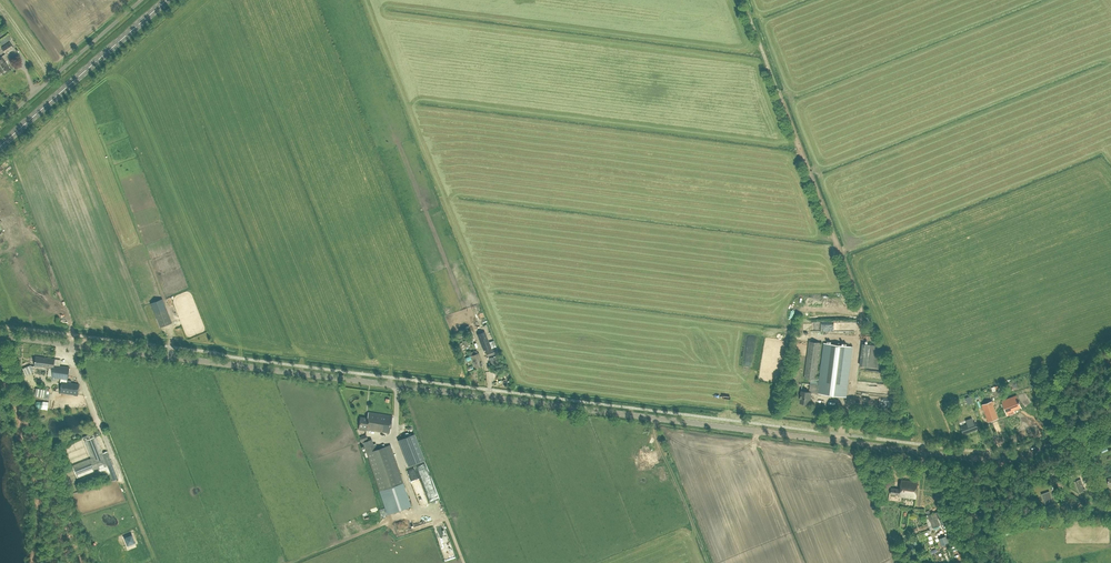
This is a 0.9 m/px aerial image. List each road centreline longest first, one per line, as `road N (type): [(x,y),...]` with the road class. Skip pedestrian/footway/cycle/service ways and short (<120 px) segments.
road 1 (tertiary): [(1110,423),(1019,456),(985,460),(0,335)]
road 2 (track): [(857,334),(856,290),(743,0)]
road 3 (primary): [(0,146),(166,0)]
road 4 (unclassified): [(0,123),(141,0)]

